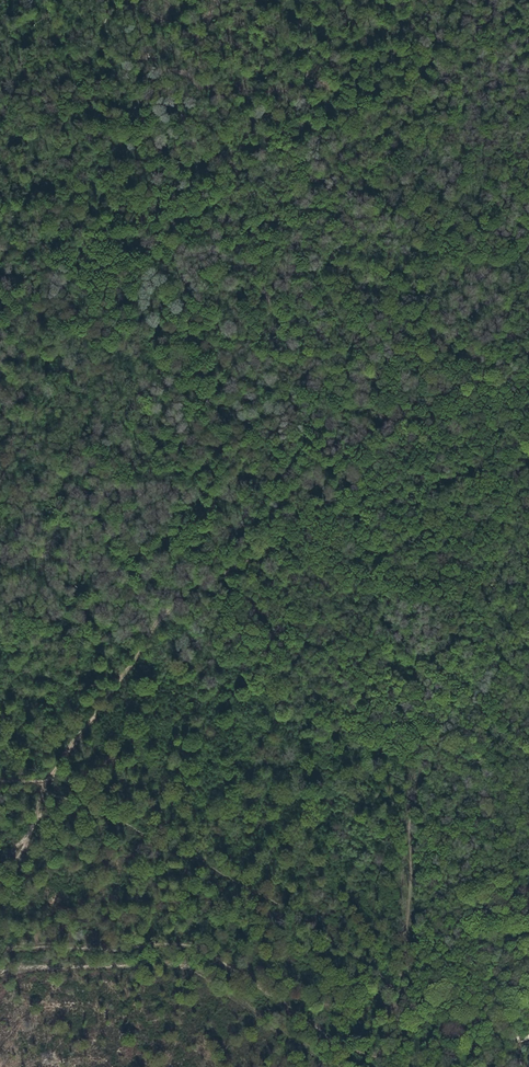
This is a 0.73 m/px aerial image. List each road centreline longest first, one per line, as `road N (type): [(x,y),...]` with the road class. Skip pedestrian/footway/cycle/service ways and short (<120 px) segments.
road 1 (track): [(518,467),(483,468),(420,493),(292,498),(229,541),(166,608),(89,719),(0,873)]
road 2 (track): [(528,39),(383,115),(0,286)]
road 3 (track): [(528,461),(518,467),(489,583),(471,604),(447,731),(408,797)]
road 4 (track): [(408,797),(405,979)]

